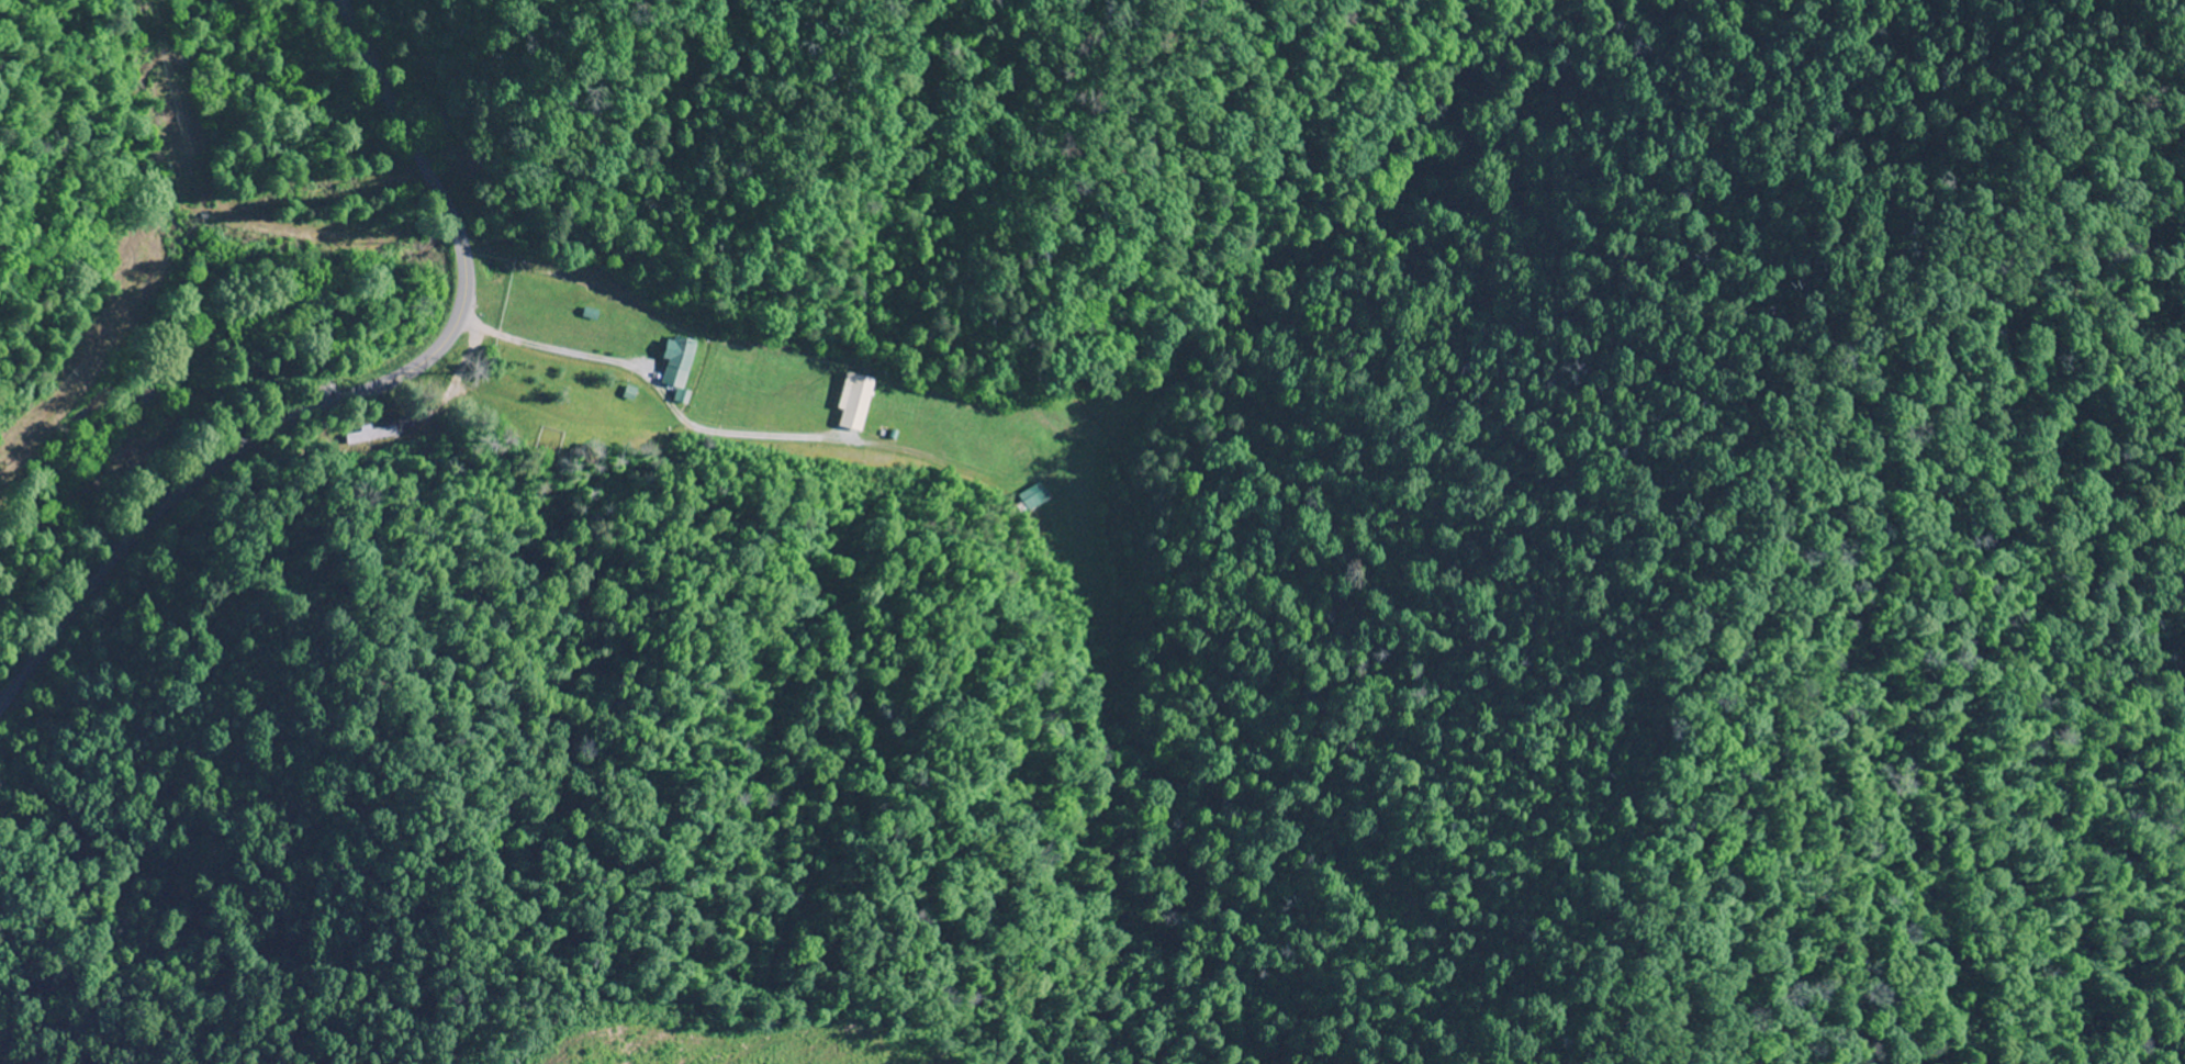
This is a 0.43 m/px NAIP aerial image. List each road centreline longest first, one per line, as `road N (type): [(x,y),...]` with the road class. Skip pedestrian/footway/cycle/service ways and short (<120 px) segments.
road 1 (secondary): [(0,705),(134,542),(229,451),(399,379),(460,326),(466,279),(455,227),(336,0)]

